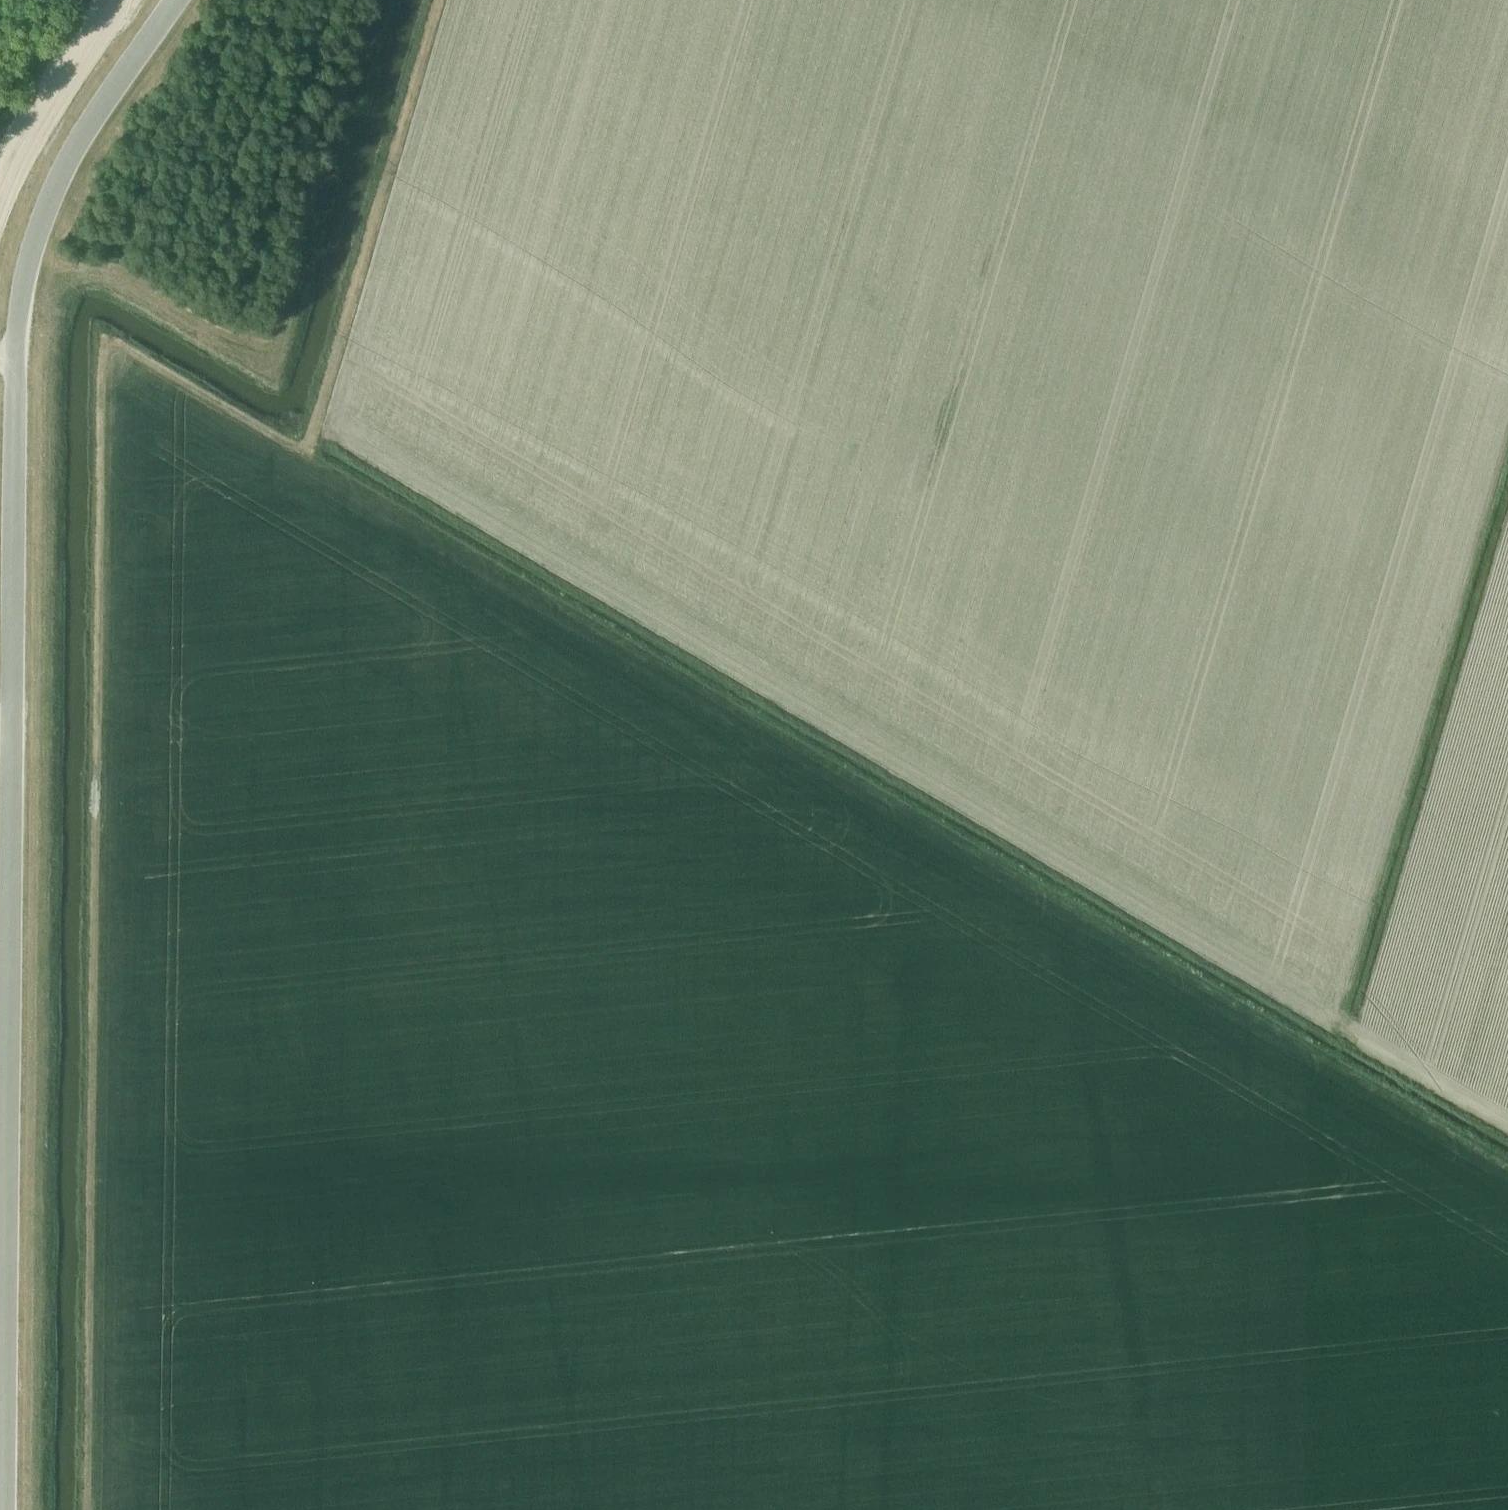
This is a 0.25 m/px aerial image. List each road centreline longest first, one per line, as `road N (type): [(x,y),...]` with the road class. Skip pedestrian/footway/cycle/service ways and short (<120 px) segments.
road 1 (track): [(0,199),(114,0)]

